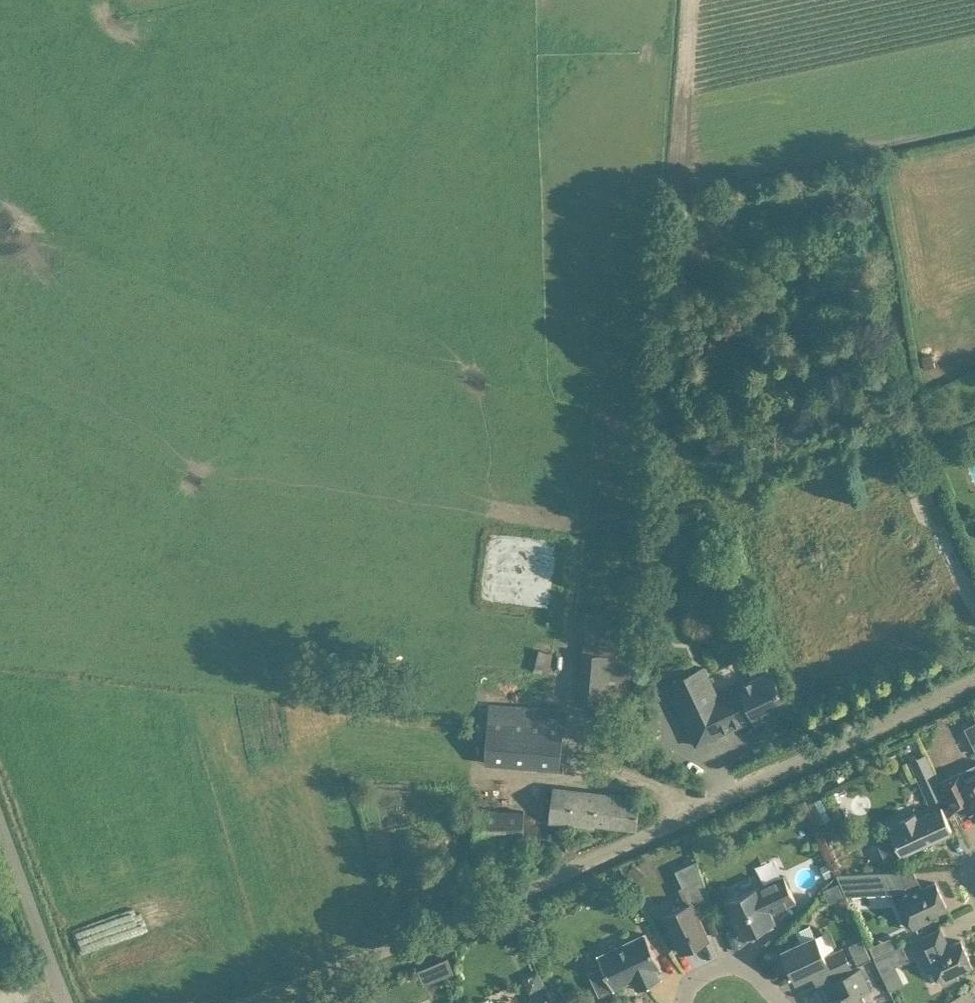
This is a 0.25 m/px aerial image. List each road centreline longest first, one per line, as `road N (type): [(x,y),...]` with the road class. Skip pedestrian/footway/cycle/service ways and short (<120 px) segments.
road 1 (unclassified): [(252,1002),(525,899),(974,681)]
road 2 (unclassified): [(75,1002),(0,795)]
road 3 (residential): [(684,1002),(691,982),(732,961),(755,969),(782,1002)]

